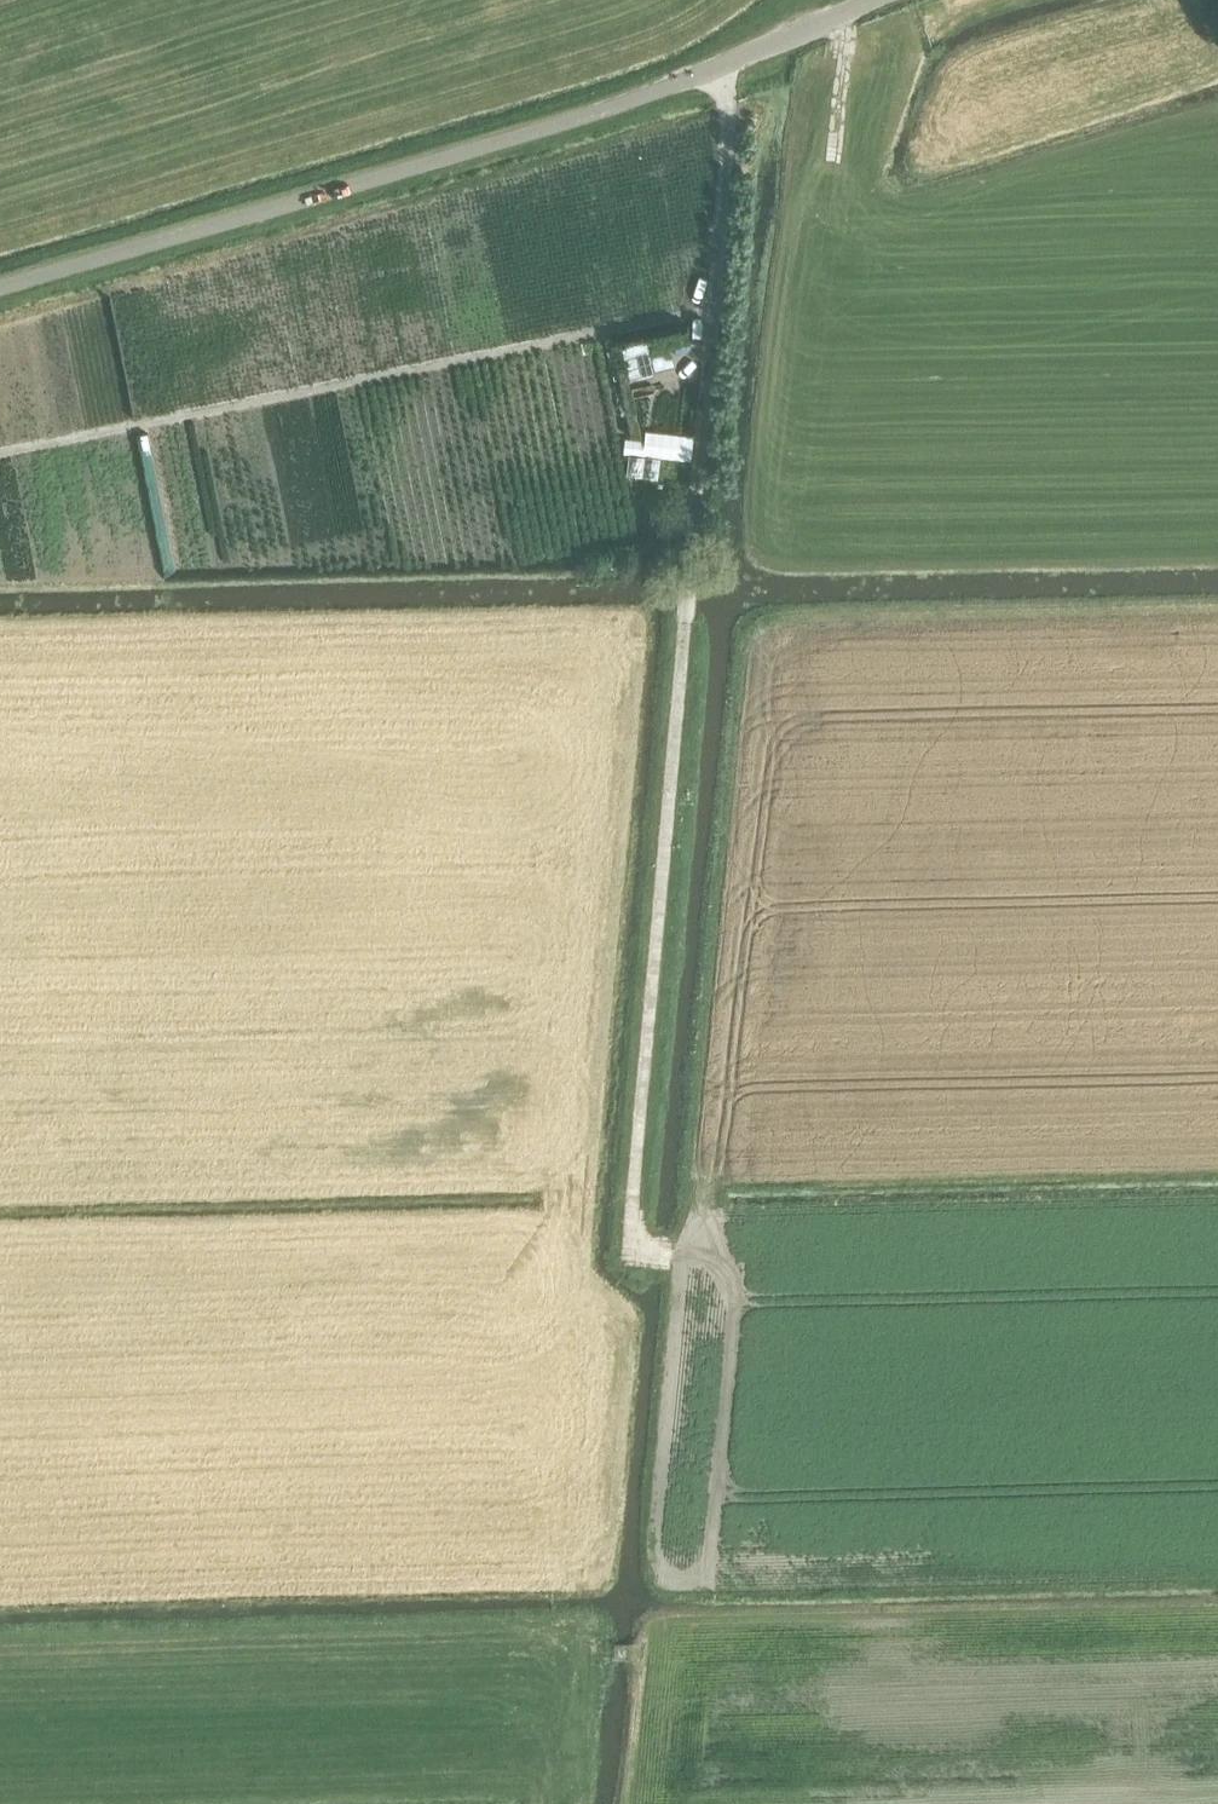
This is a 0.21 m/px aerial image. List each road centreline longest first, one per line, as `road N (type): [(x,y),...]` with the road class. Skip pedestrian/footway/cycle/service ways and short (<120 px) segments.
road 1 (tertiary): [(0,290),(685,79),(908,0)]
road 2 (track): [(0,1604),(406,1593),(623,1507),(708,1508)]
road 3 (track): [(693,1260),(634,1244),(687,620)]
road 4 (track): [(692,568),(730,101),(720,66)]

